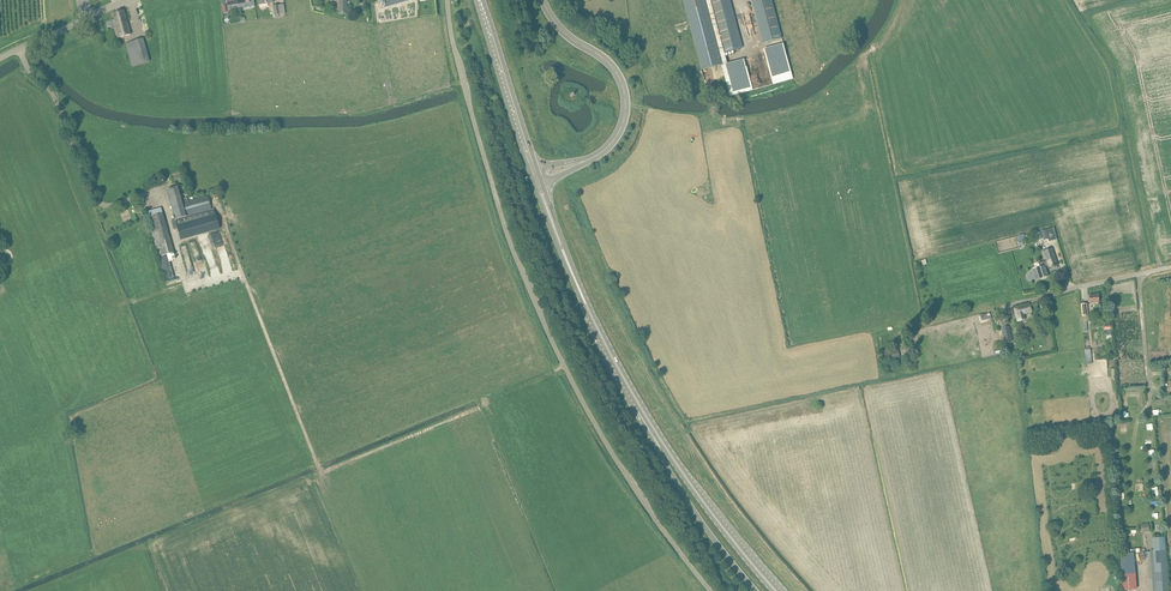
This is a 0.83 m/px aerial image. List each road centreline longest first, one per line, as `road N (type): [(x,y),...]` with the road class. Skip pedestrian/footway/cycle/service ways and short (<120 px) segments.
road 1 (unclassified): [(711,590),(625,475),(527,288),(453,45),(447,0)]
road 2 (primary): [(776,590),(642,410)]
road 3 (tertiary): [(575,164),(614,139),(624,89),(610,64),(570,38),(543,0)]
road 4 (primary): [(642,410),(693,507),(756,590)]
road 5 (primary): [(535,172),(479,0)]
road 6 (primary): [(642,410),(566,256)]
road 7 (unclassified): [(1006,306),(1170,267)]
road 8 (tertiary): [(0,59),(129,0)]
road 9 (track): [(1142,274),(1151,409)]

